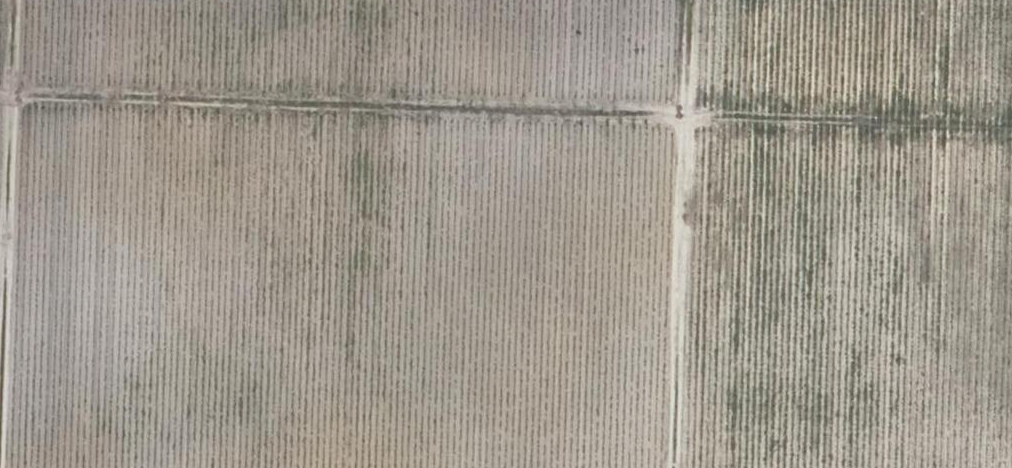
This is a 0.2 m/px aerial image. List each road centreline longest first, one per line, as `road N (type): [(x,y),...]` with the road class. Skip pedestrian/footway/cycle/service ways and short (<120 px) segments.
road 1 (track): [(673,467),(689,0)]
road 2 (track): [(11,0),(0,369)]

